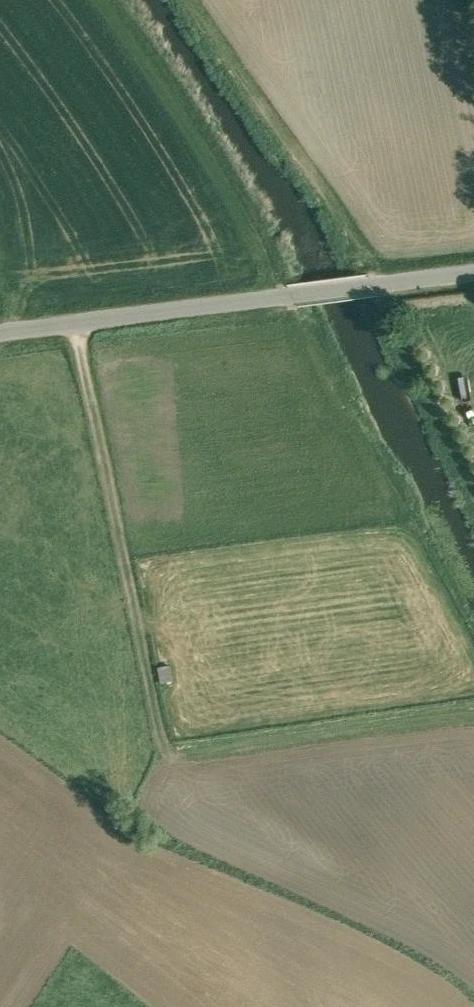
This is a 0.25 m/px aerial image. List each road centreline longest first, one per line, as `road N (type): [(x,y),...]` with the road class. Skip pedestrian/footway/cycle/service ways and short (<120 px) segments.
road 1 (unclassified): [(473,259),(0,328)]

